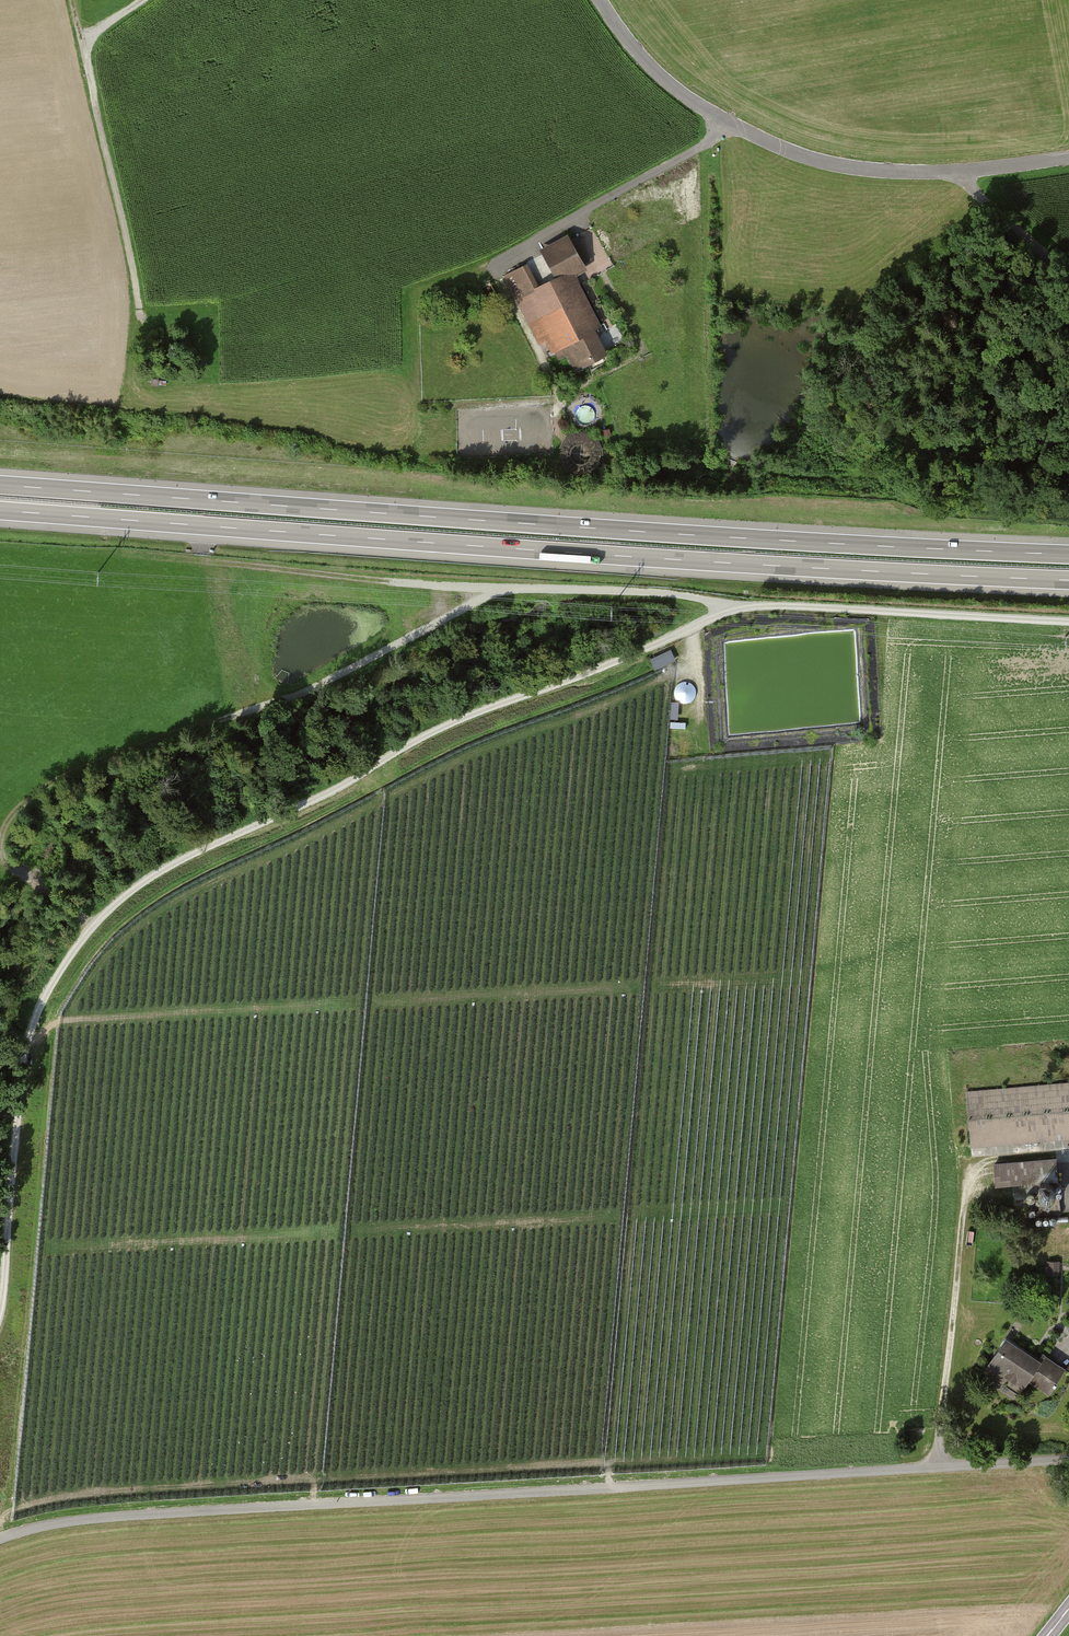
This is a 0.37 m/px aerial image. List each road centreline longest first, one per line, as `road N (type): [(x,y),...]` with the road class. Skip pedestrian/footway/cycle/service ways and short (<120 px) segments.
road 1 (track): [(1068,622),(735,607),(424,736),(329,792),(152,876),(73,955),(28,1042),(0,1311)]
road 2 (unclassified): [(1068,1458),(73,1520),(0,1539)]
road 3 (motorway): [(1068,554),(0,485)]
road 4 (motorway): [(0,511),(1068,580)]
road 5 (track): [(0,845),(20,809),(95,768),(325,685),(499,594),(640,592),(735,607)]
road 6 (tertiary): [(599,0),(675,91),(796,155),(893,173),(1068,157)]
road 7 (track): [(936,1467),(969,1182),(998,1159),(1068,1153)]
road 8 (track): [(499,594),(162,559)]
road 9 (track): [(71,0),(144,328)]
road 10 (track): [(731,127),(494,266)]
road 11 (track): [(955,172),(1068,275)]
road 12 (track): [(90,77),(195,0)]
road 13 (track): [(104,916),(45,887),(0,852)]

